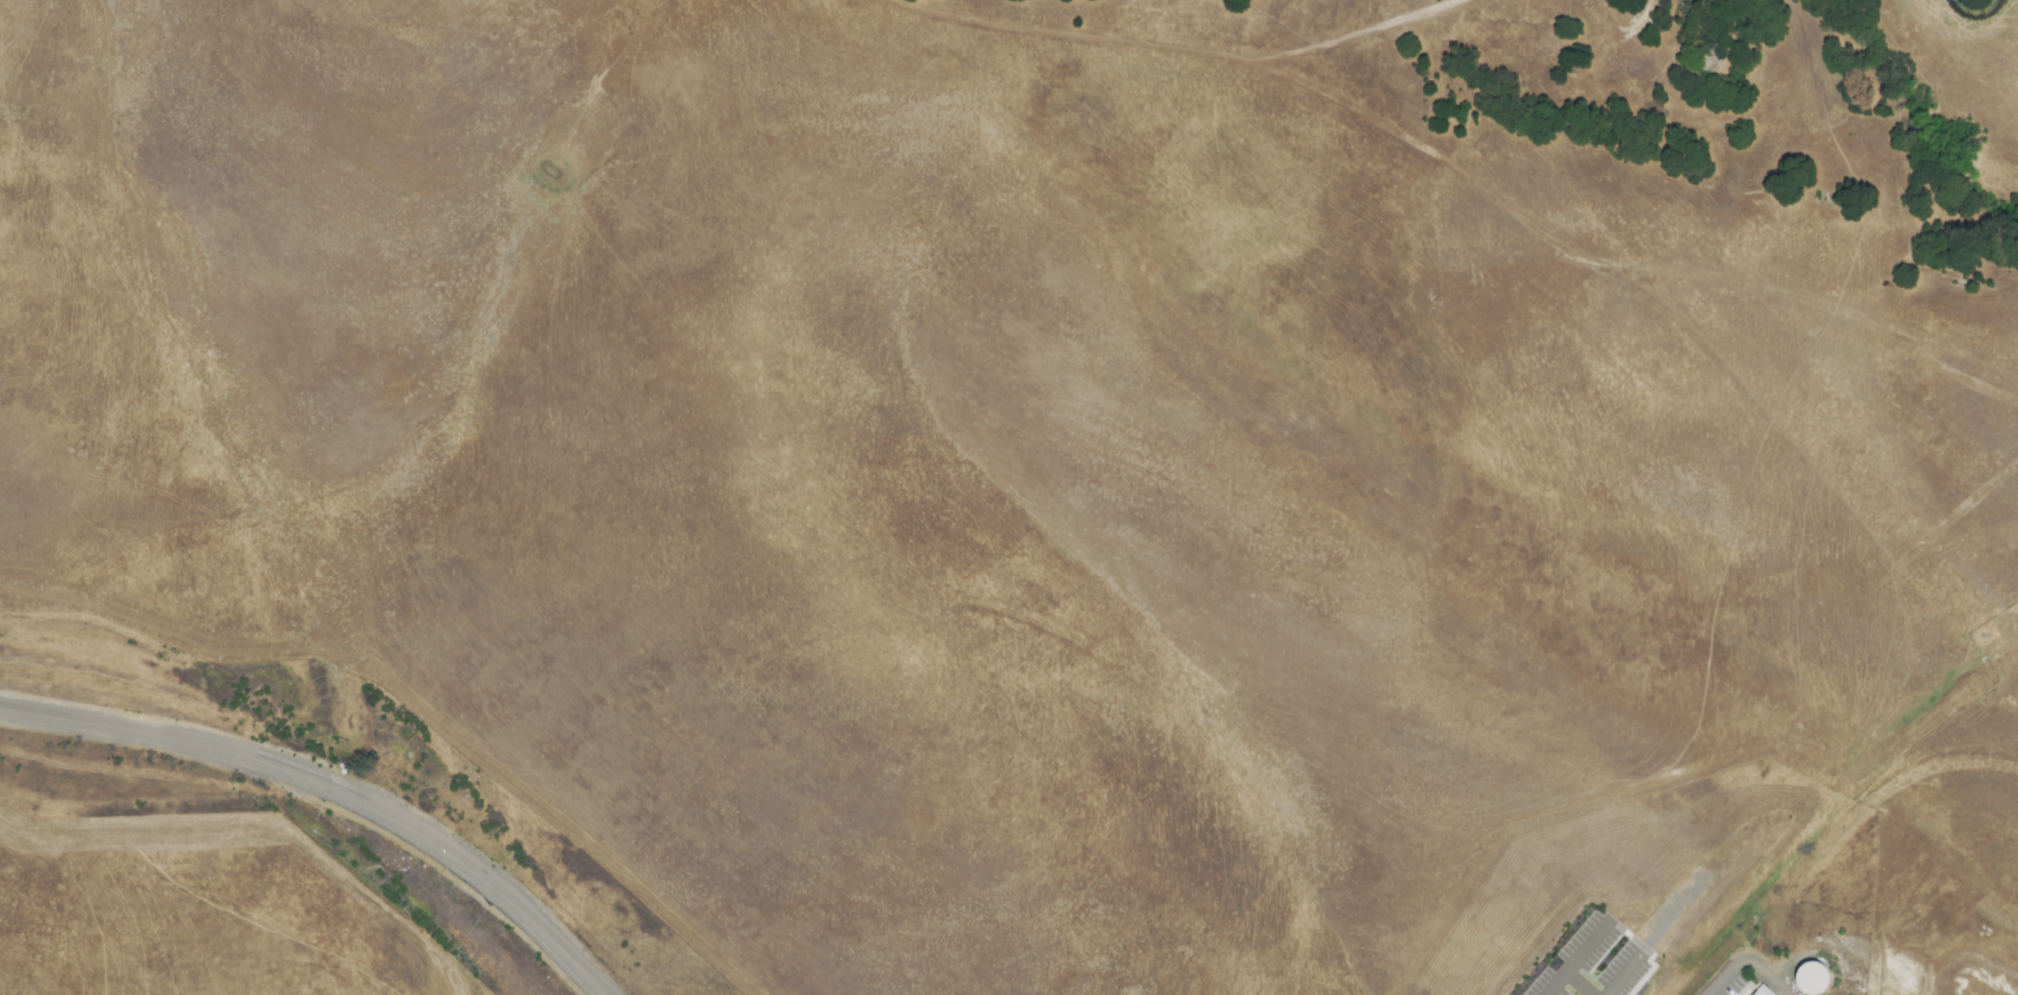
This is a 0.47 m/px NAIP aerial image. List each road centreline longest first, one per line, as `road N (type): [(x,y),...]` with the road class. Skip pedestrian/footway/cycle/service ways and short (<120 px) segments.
road 1 (secondary): [(0,710),(188,741),(352,798),(461,860),(606,994)]

